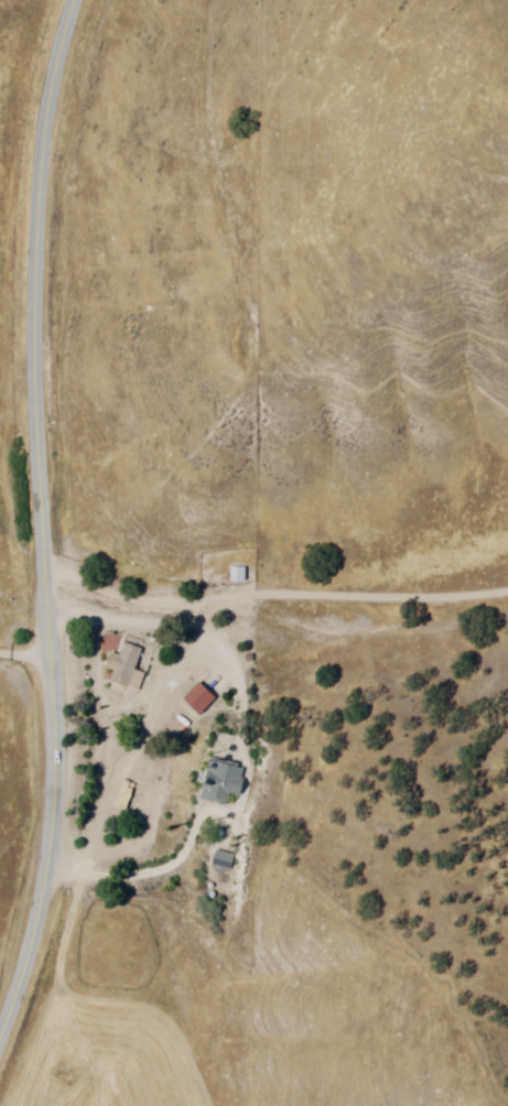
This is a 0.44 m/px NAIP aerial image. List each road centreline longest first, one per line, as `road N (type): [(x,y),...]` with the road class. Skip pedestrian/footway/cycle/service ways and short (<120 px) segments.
road 1 (tertiary): [(0,1031),(21,977),(53,815),(35,367),(39,193),(53,78),(79,0)]
road 2 (track): [(507,528),(0,579)]

